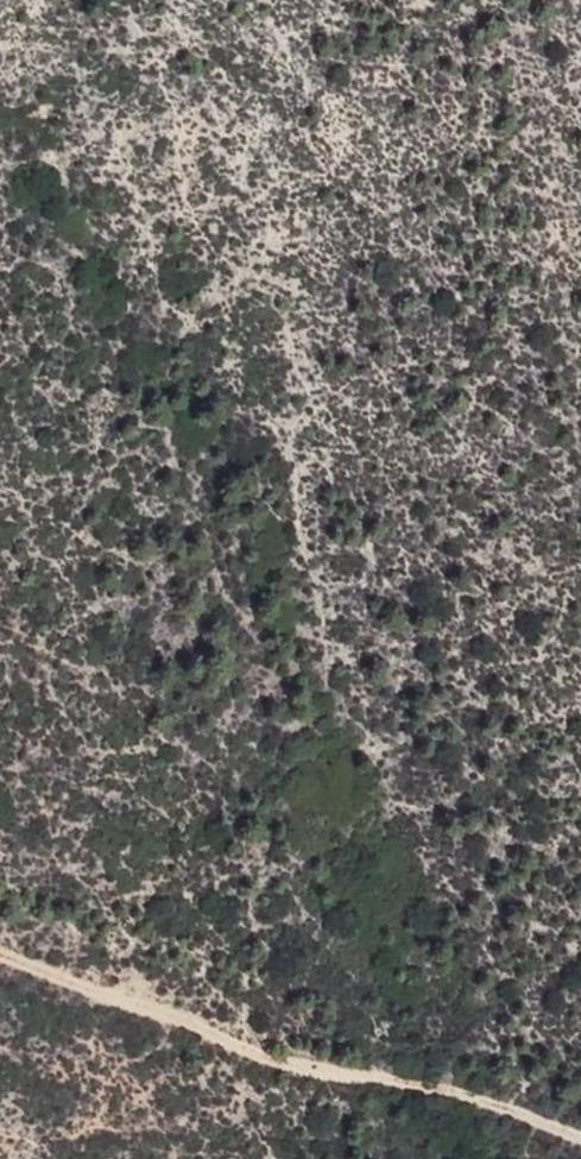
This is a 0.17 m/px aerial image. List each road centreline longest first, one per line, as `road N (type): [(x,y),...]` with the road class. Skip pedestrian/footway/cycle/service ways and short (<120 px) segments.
road 1 (track): [(0,955),(301,1072),(452,1099),(580,1136)]

